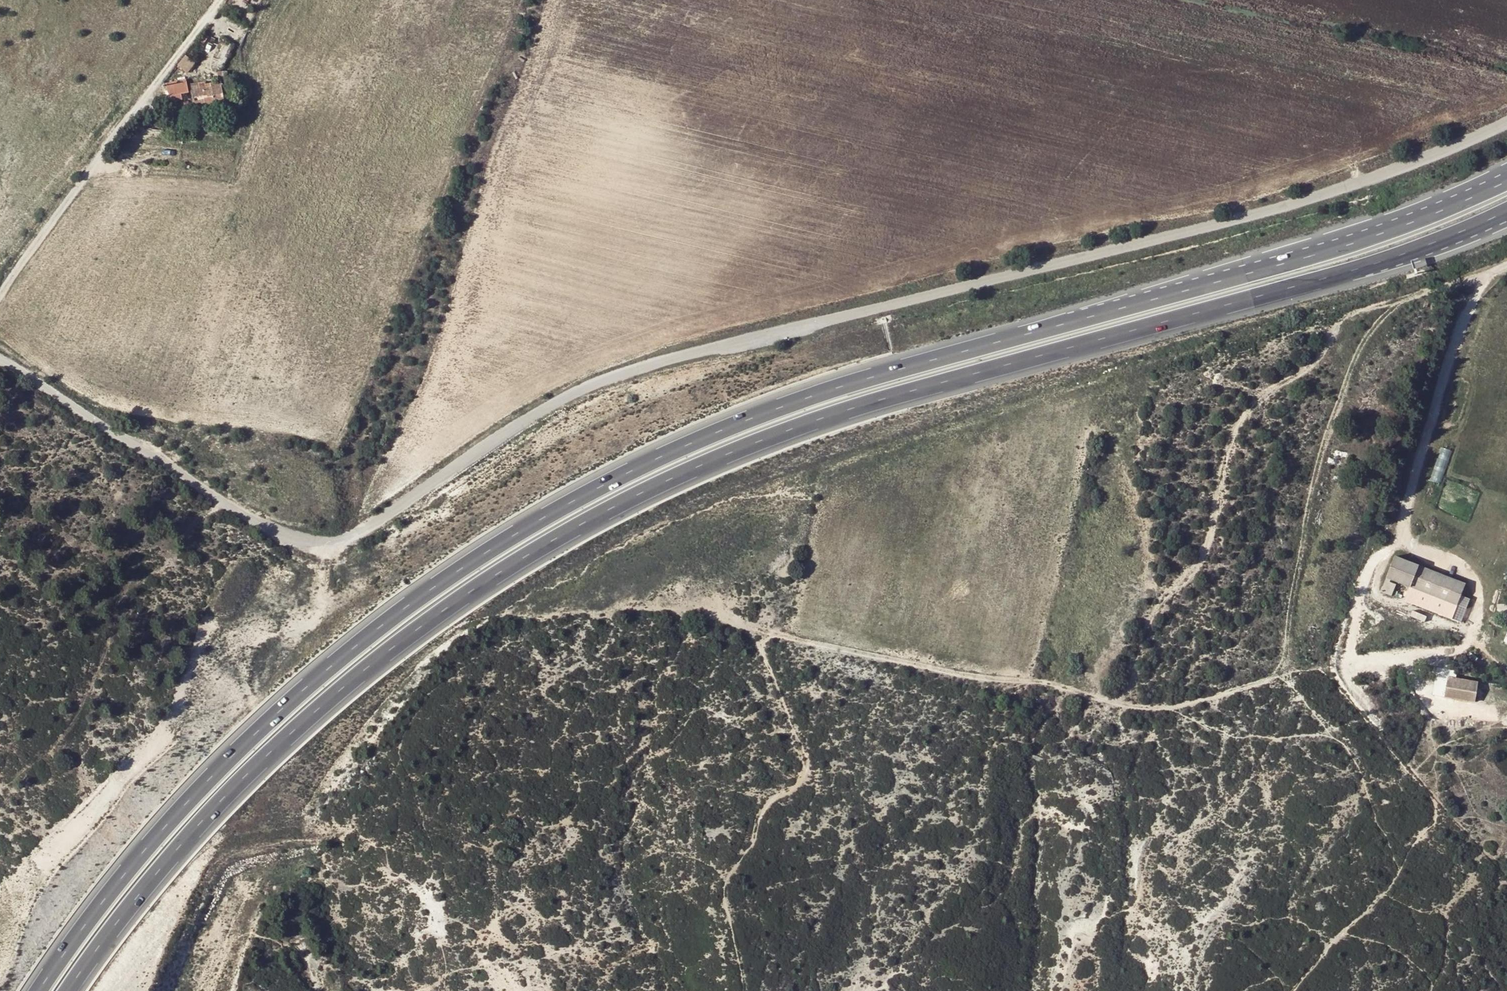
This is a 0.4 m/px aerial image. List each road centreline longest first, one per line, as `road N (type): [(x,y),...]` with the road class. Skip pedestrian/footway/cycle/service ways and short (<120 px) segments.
road 1 (trunk): [(1506,180),(1358,240),(914,363),(740,424),(568,505),(421,590),(268,722),(167,828),(41,990)]
road 2 (unclassified): [(1506,120),(1433,155),(1197,233),(643,368),(567,396),(350,540),(288,540),(0,364)]
road 3 (trunk): [(83,990),(186,849),(284,749),(433,617),(623,511),(776,444),(996,372),(1469,233)]
road 4 (track): [(1284,672),(1145,702),(788,633)]
road 5 (track): [(1284,672),(1321,452),(1371,326),(1411,296),(1487,275)]
road 6 (unclassified): [(0,296),(121,124),(221,0)]
road 7 (track): [(1506,267),(1487,275),(1430,406),(1411,492),(1417,538),(1463,559)]
road 8 (track): [(209,990),(234,914),(252,892),(297,878)]

